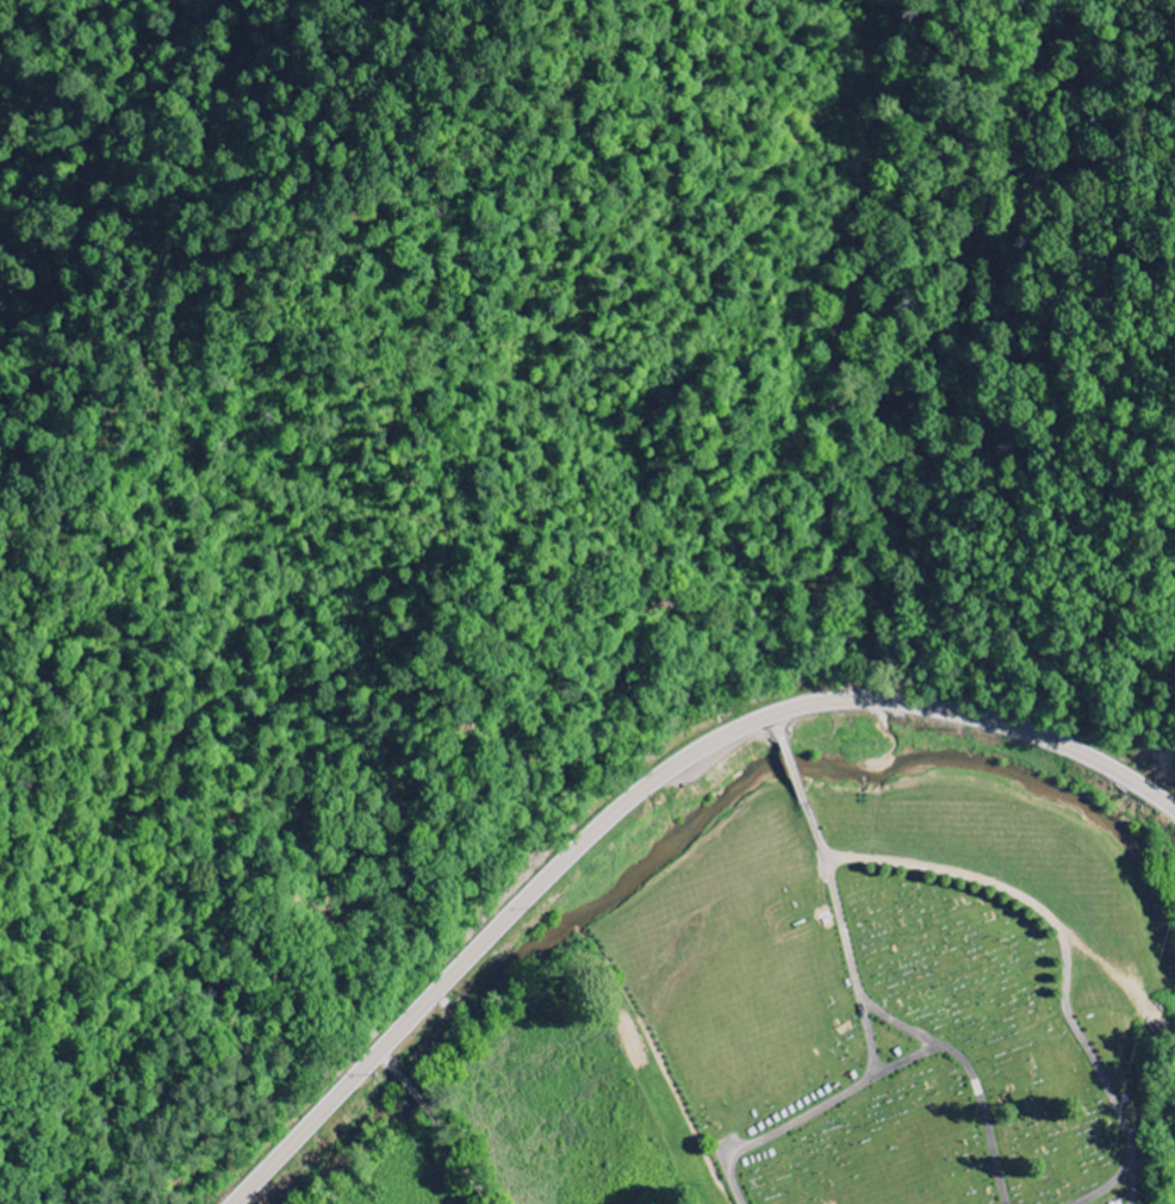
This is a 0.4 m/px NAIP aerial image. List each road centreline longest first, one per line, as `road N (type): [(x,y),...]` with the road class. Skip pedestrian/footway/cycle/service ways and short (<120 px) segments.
road 1 (secondary): [(235,1203),(624,805),(701,747),(760,720),(844,702),(940,709),(1071,750),(1174,810)]

